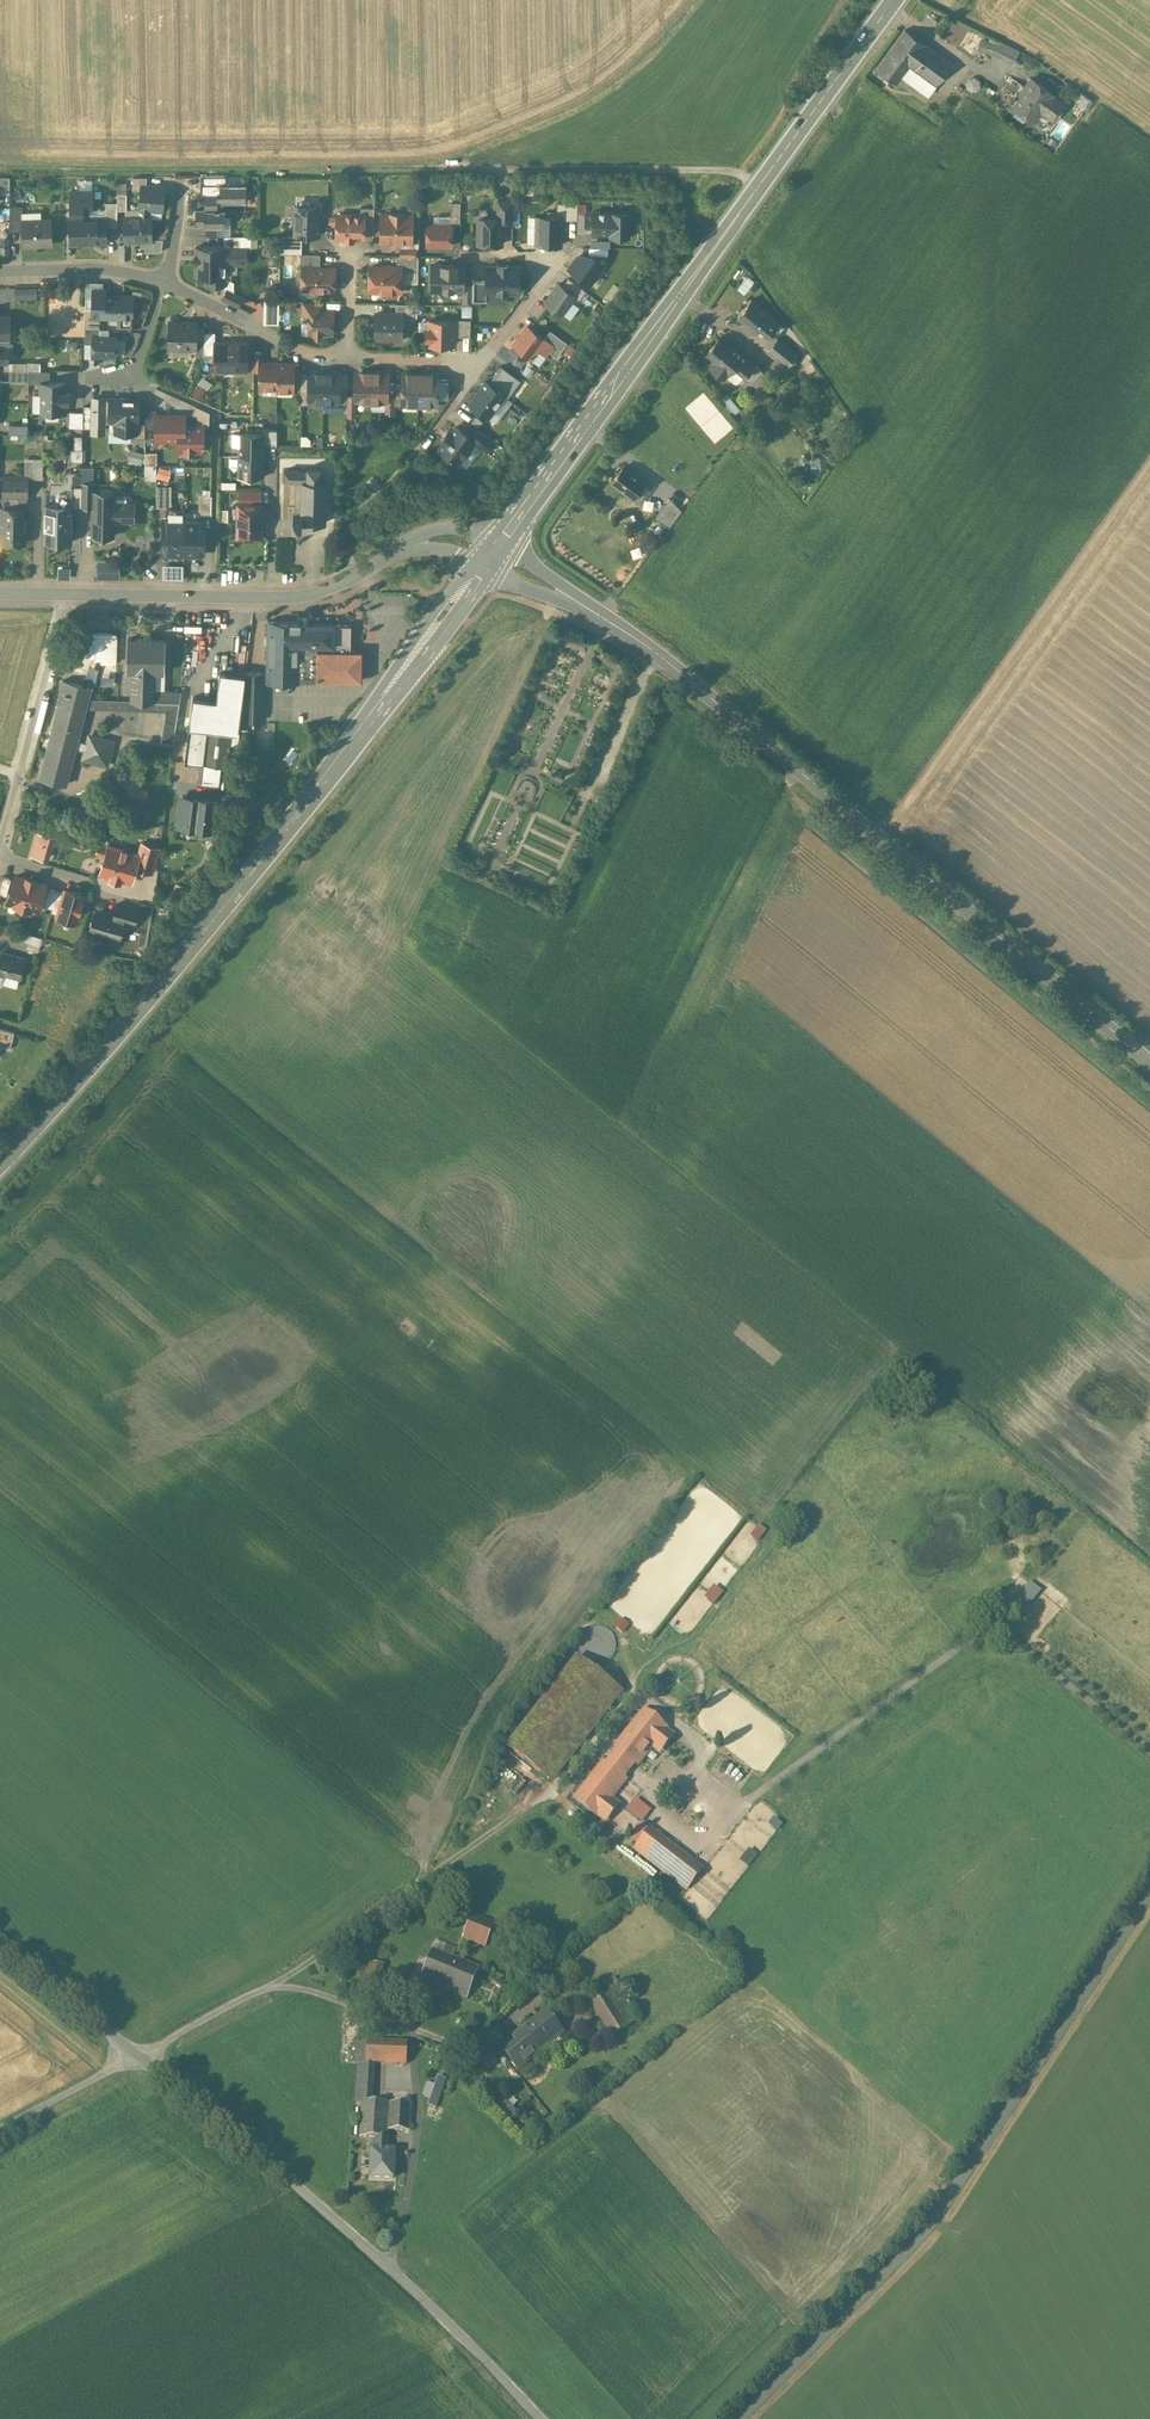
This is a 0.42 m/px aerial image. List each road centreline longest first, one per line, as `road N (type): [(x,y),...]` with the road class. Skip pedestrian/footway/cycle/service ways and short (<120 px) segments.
road 1 (secondary): [(0,1164),(231,900),(480,566)]
road 2 (track): [(0,171),(711,170),(761,181)]
road 3 (tertiary): [(562,593),(655,652),(1149,1063)]
road 4 (secondary): [(498,543),(893,0)]
road 5 (unclassified): [(1149,1894),(917,2238),(738,2418)]
road 6 (unclassified): [(141,2052),(392,2266),(540,2418)]
road 7 (tertiary): [(414,544),(309,596),(71,595)]
road 8 (residential): [(71,595),(0,844)]
road 9 (residential): [(483,360),(547,265),(462,254)]
road 10 (residential): [(167,284),(295,346),(348,357)]
road 11 (unclassified): [(0,1938),(141,2052)]
road 12 (residential): [(0,272),(90,269),(167,284)]
road 13 (unclassified): [(0,2126),(141,2052)]
road 14 (residential): [(348,357),(483,360)]
road 15 (residential): [(91,375),(137,365),(167,284)]

